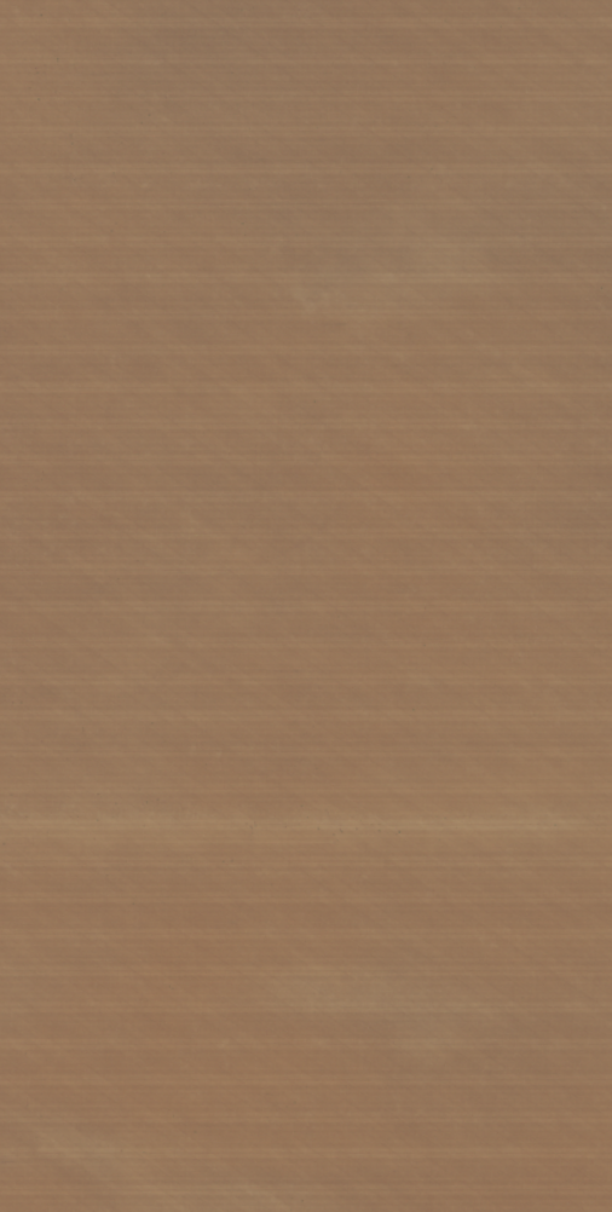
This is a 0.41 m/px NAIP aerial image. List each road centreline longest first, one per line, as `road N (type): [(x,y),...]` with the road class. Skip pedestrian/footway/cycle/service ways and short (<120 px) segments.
road 1 (residential): [(611,910),(0,916)]

